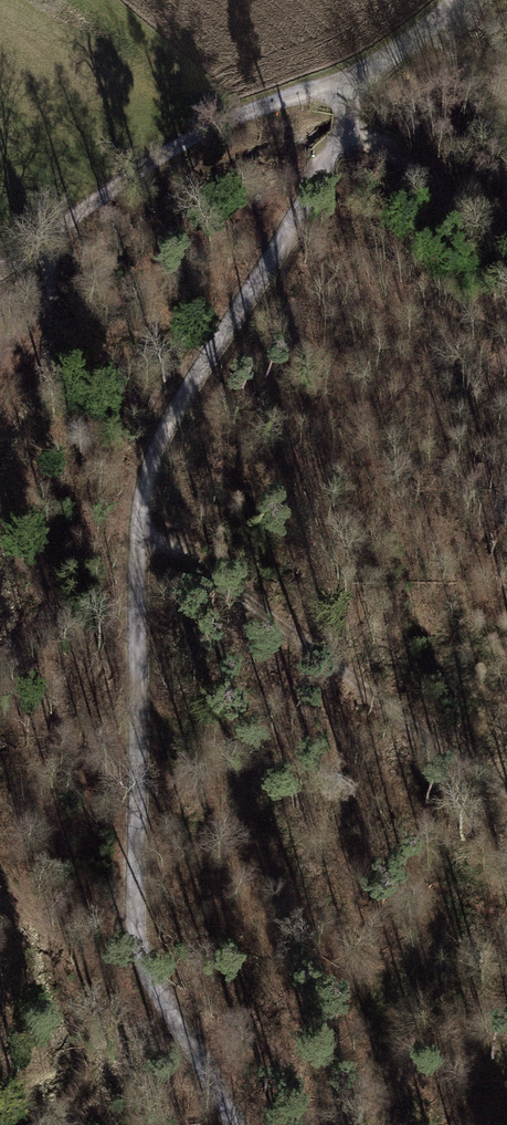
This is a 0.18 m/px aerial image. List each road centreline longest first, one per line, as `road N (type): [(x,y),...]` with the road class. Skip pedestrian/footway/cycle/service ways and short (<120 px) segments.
road 1 (track): [(234,1124),(144,961),(134,922),(139,525),(163,435),(366,72)]
road 2 (track): [(139,525),(506,793)]
road 3 (track): [(0,266),(226,129),(366,72)]
road 4 (track): [(340,125),(483,205)]

